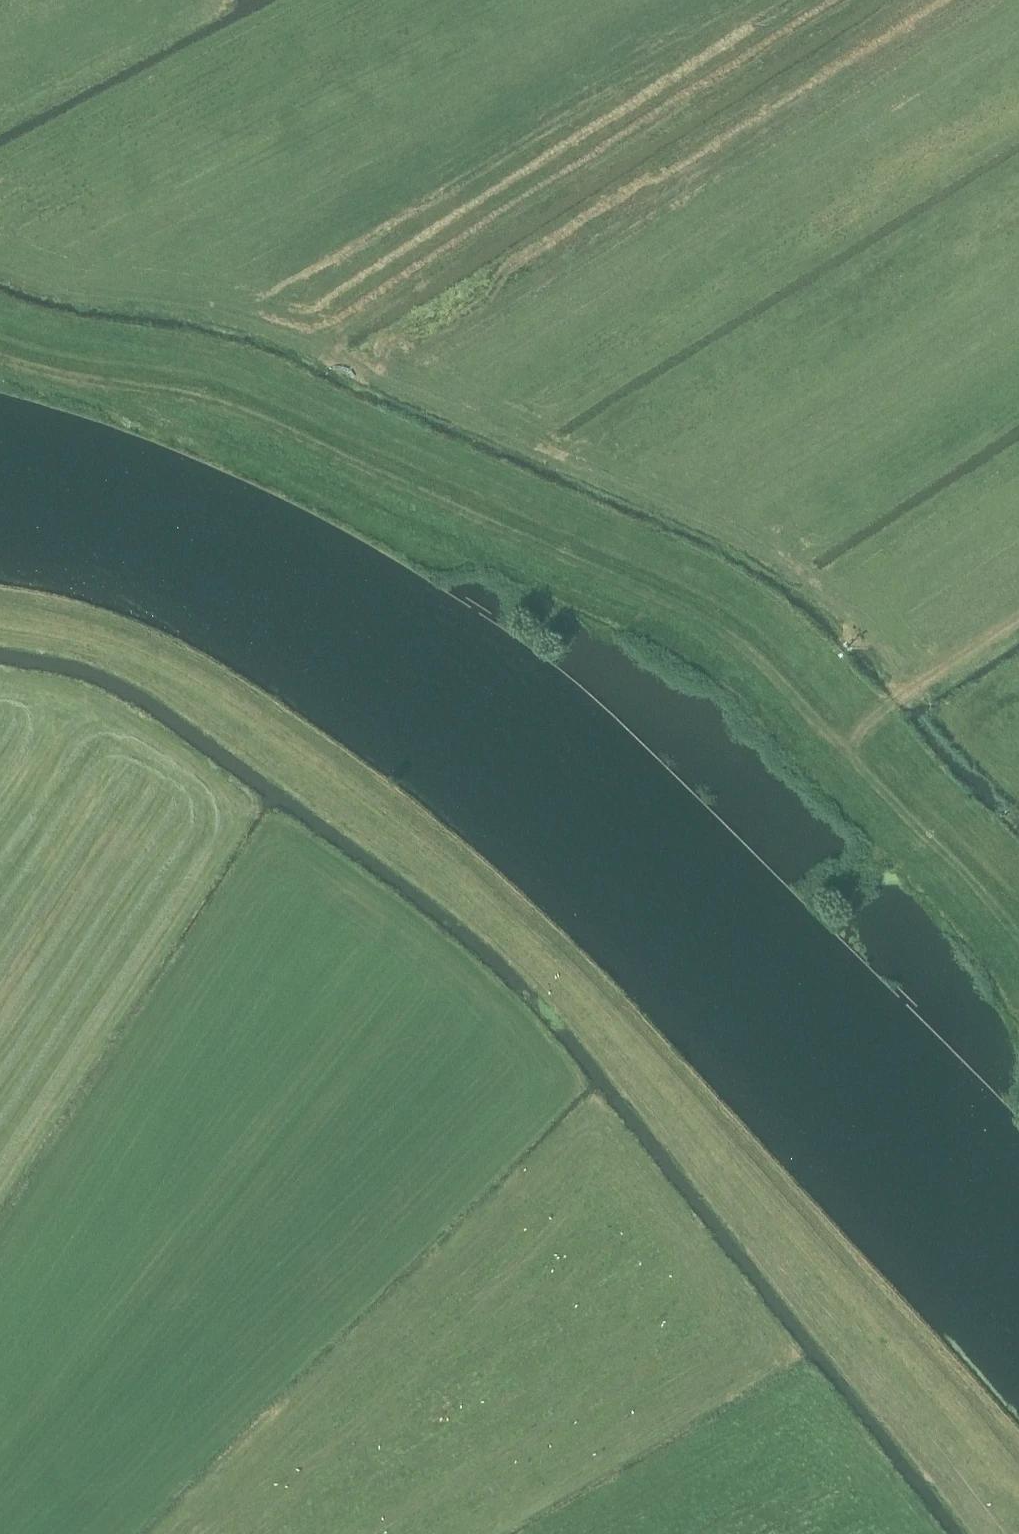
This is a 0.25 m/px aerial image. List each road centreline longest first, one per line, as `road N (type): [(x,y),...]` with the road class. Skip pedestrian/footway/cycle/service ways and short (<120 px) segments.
road 1 (track): [(769,671),(727,626),(278,418),(0,355)]
road 2 (track): [(769,671),(1018,934)]
road 3 (track): [(844,749),(892,701),(1018,616)]

